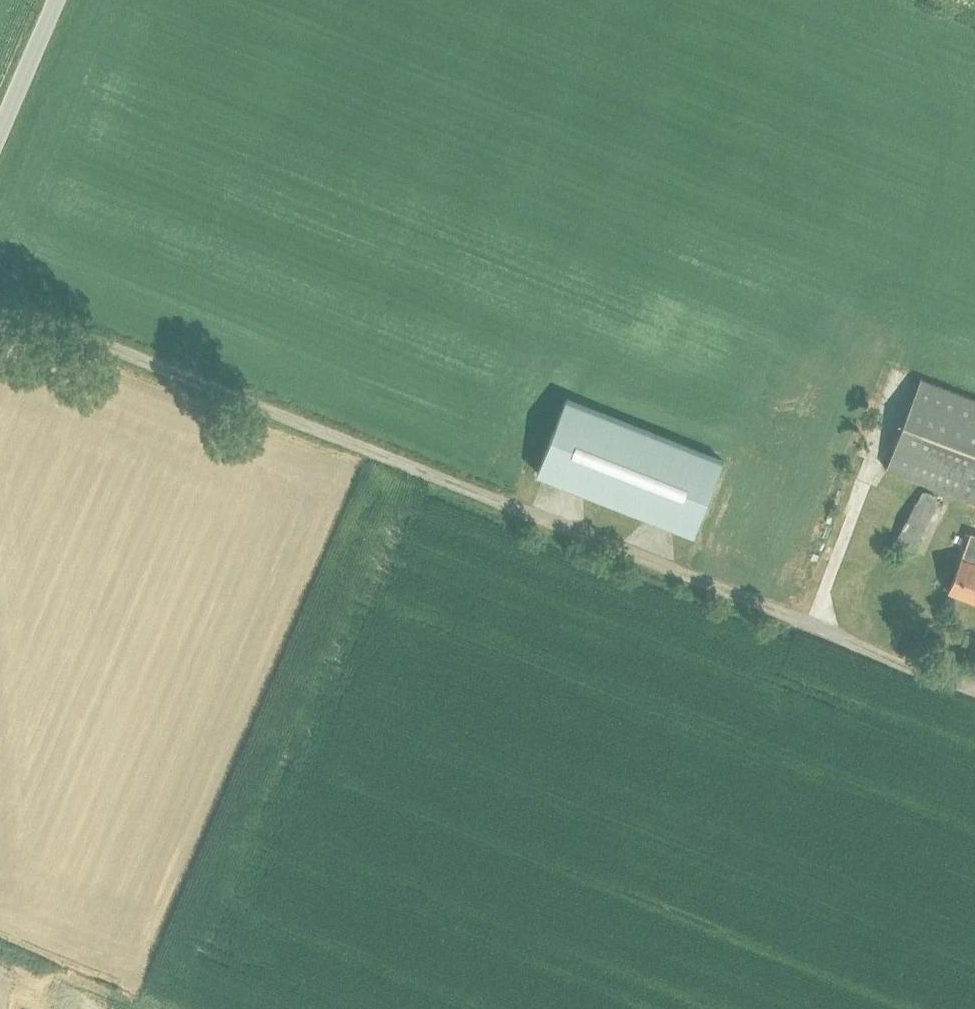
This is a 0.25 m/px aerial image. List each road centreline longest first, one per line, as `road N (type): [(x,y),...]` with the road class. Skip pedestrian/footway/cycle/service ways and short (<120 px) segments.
road 1 (unclassified): [(0,132),(57,0)]

